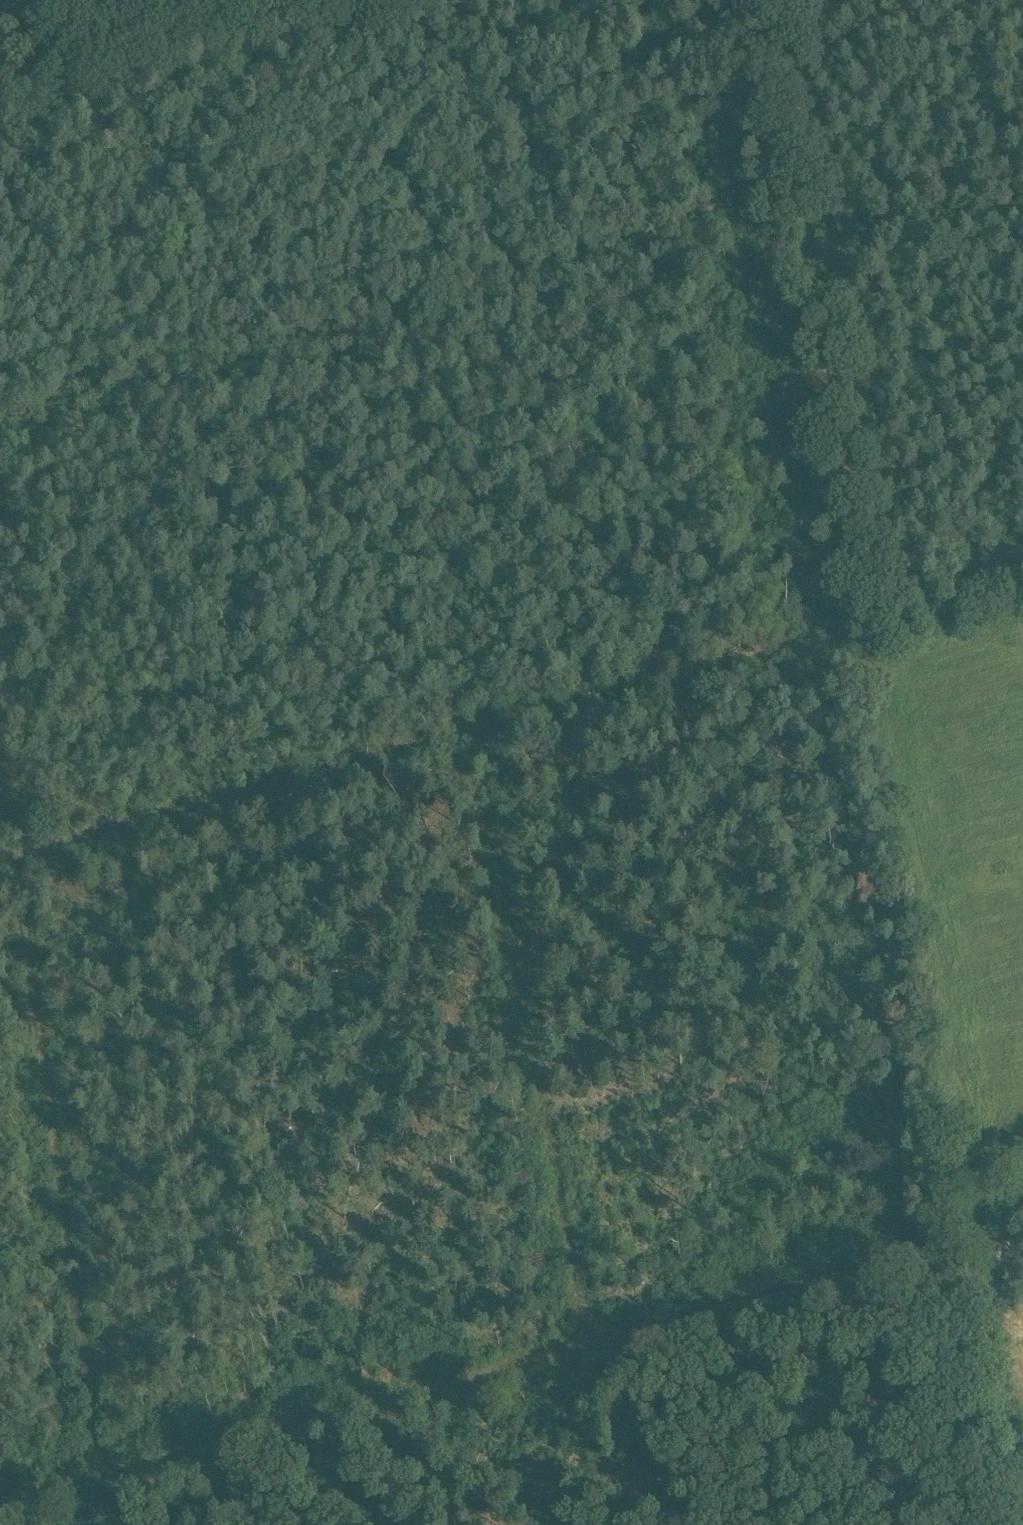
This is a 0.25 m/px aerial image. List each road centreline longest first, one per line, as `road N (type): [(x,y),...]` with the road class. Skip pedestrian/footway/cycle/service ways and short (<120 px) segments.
road 1 (track): [(0,1502),(794,1293),(893,1258),(901,1241)]
road 2 (track): [(1019,1524),(981,1297),(994,1253),(1022,1232)]

